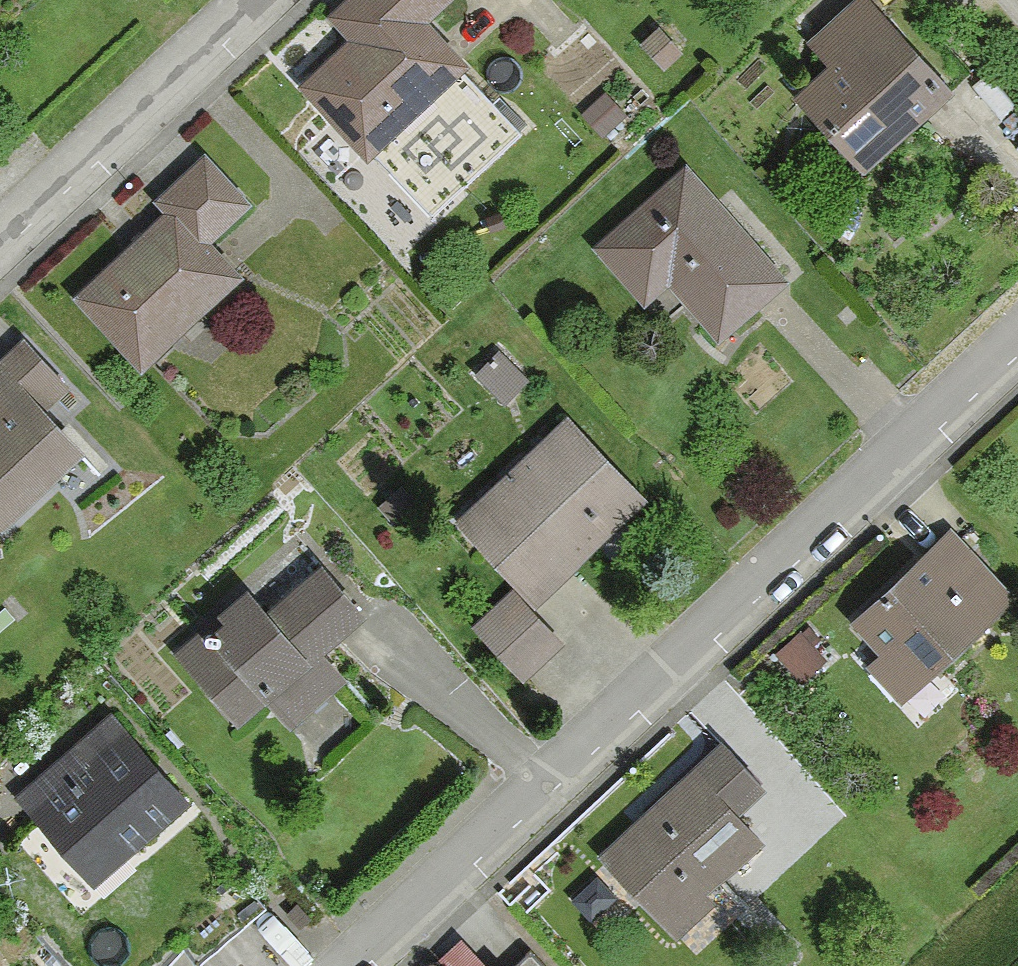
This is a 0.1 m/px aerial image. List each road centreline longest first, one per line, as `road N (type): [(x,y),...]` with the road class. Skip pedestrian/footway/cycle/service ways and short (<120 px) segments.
road 1 (residential): [(1017,336),(350,965)]
road 2 (residential): [(0,250),(272,0)]

